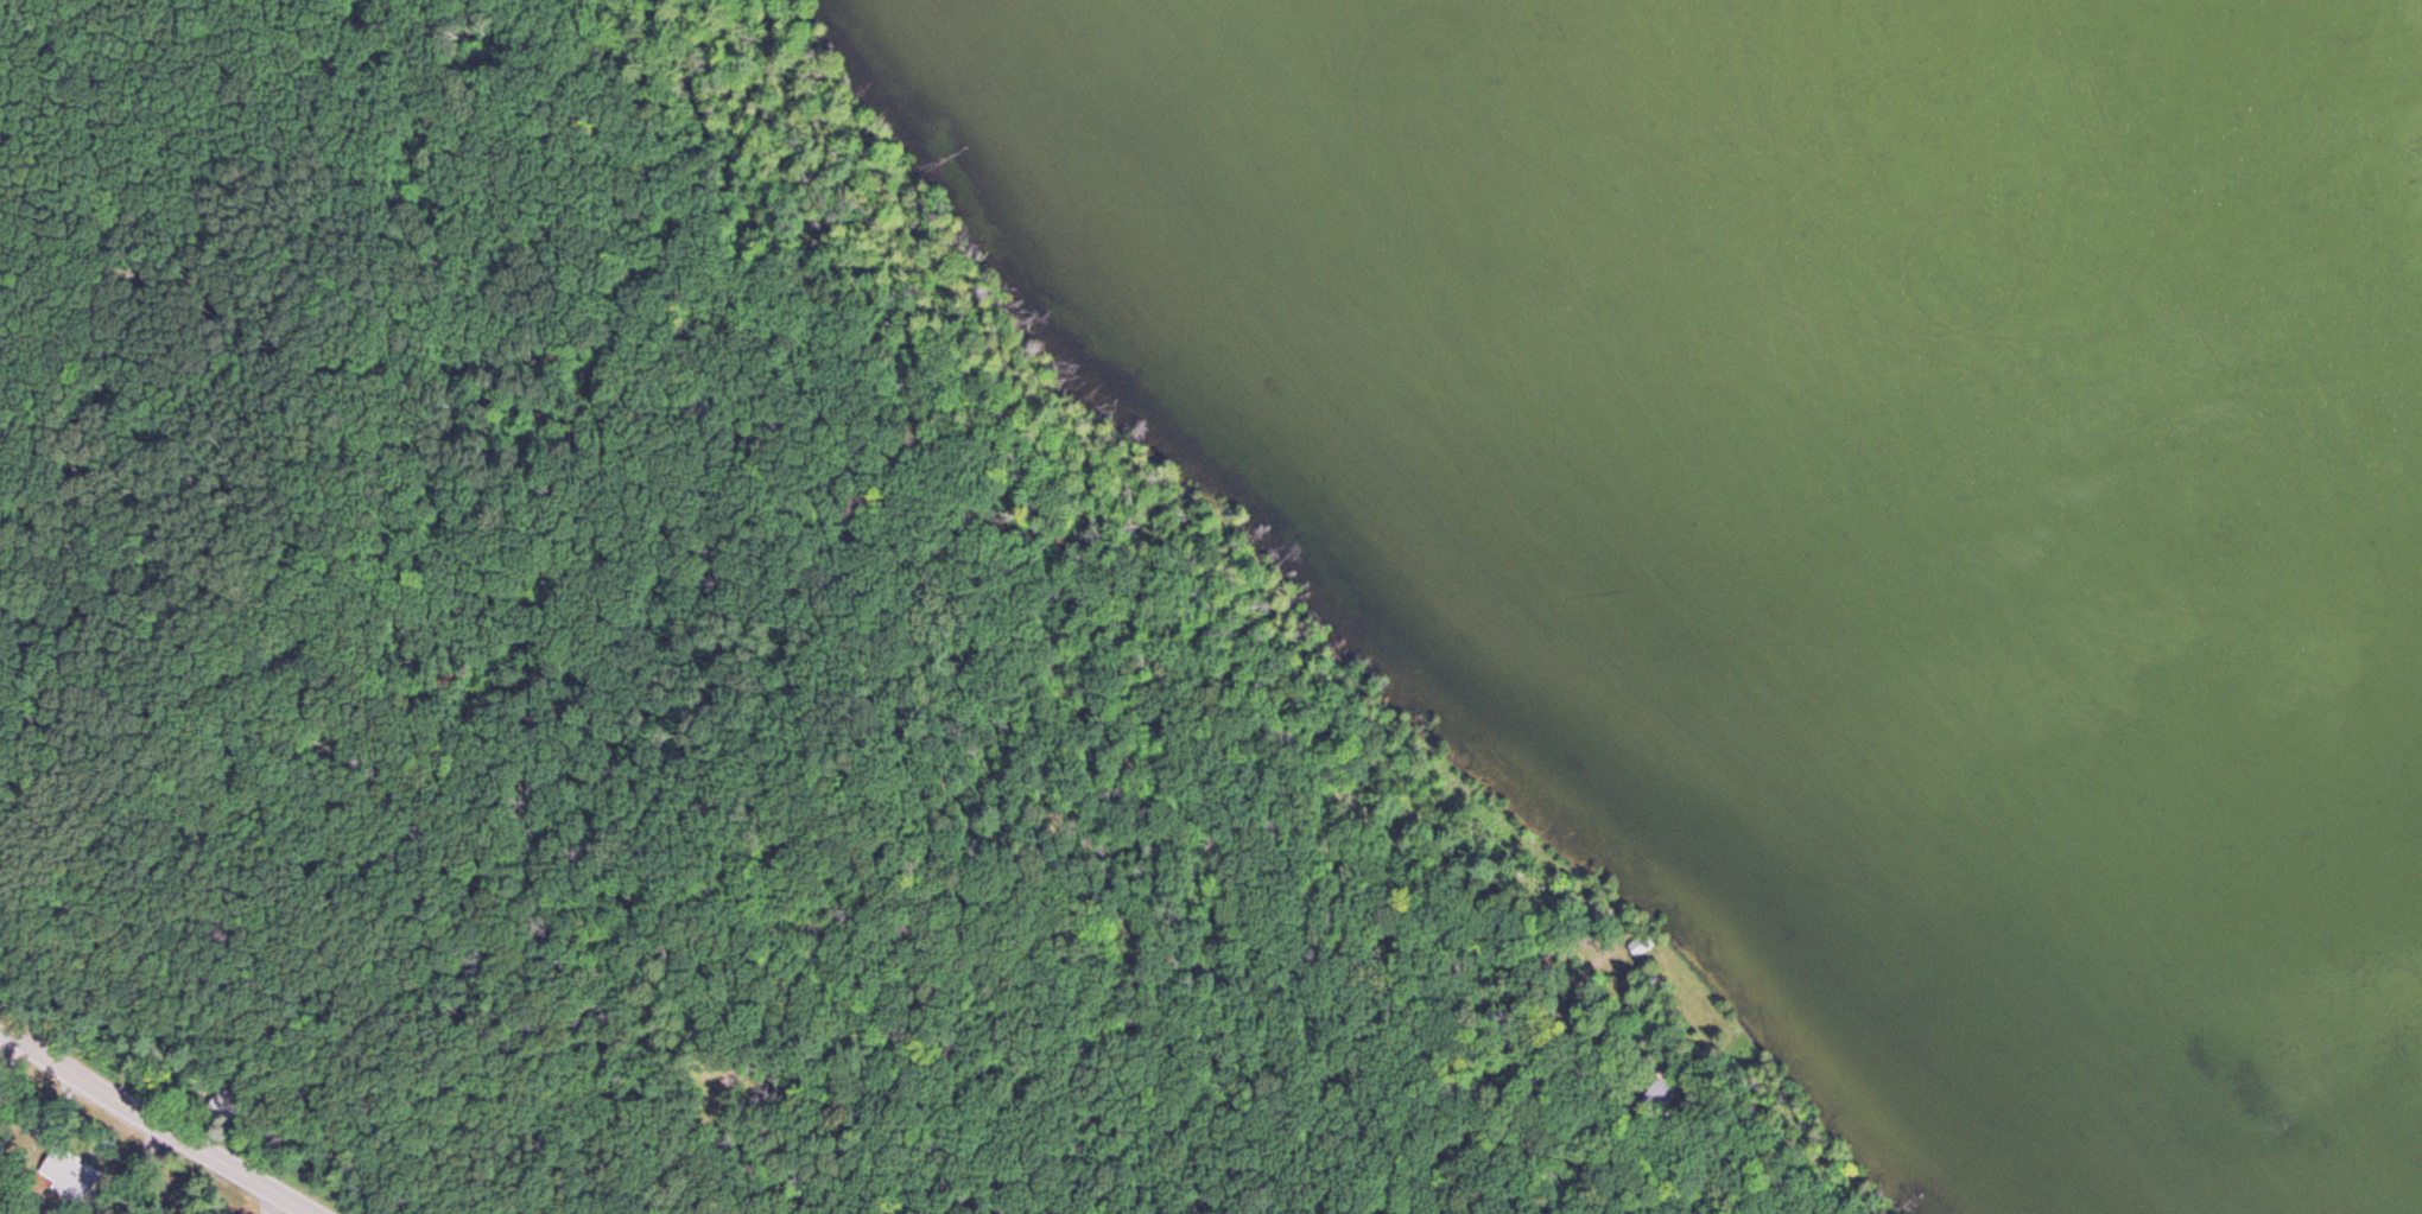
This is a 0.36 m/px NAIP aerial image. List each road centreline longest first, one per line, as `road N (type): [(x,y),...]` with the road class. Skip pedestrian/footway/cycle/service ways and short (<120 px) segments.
road 1 (tertiary): [(312,1213),(0,1026)]

